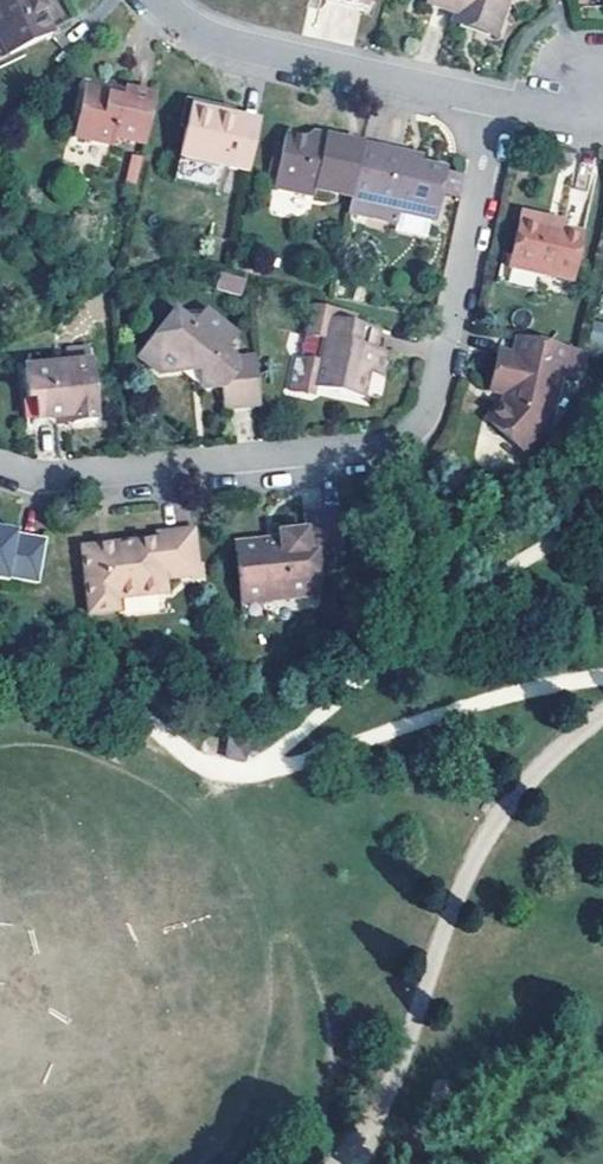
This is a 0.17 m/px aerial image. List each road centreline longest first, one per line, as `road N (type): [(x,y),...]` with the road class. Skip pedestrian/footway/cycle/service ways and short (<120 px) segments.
road 1 (residential): [(498,101),(435,394),(413,429),(393,442),(298,457),(56,477),(0,467)]
road 2 (residential): [(160,0),(226,40),(498,101)]

